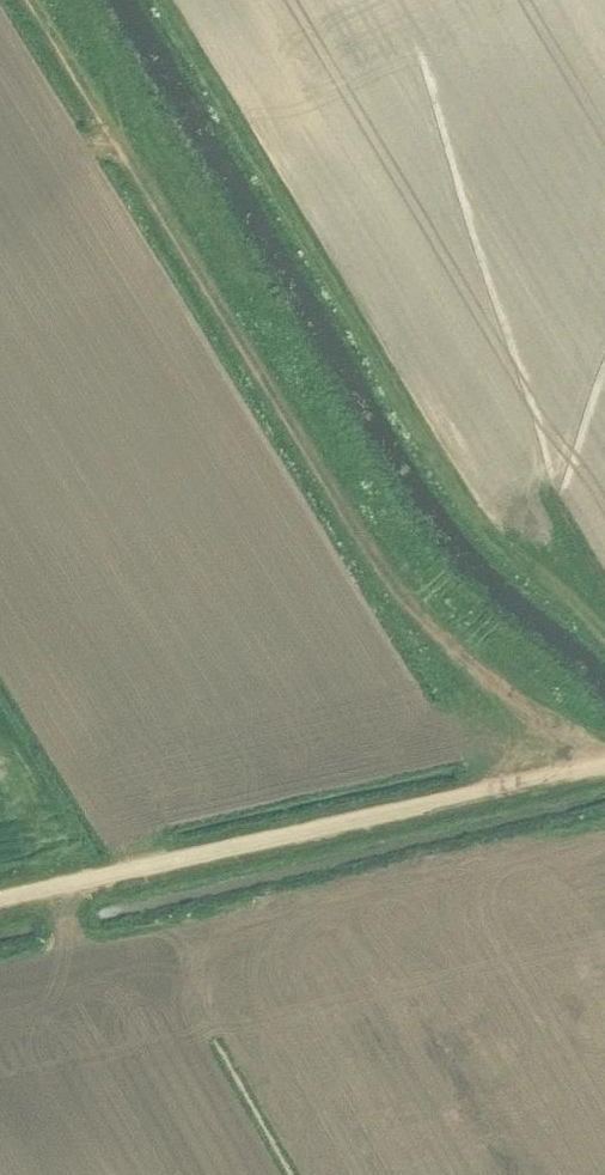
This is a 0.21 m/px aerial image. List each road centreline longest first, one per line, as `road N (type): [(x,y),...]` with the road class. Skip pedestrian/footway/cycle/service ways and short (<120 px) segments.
road 1 (unclassified): [(0,890),(604,759)]

